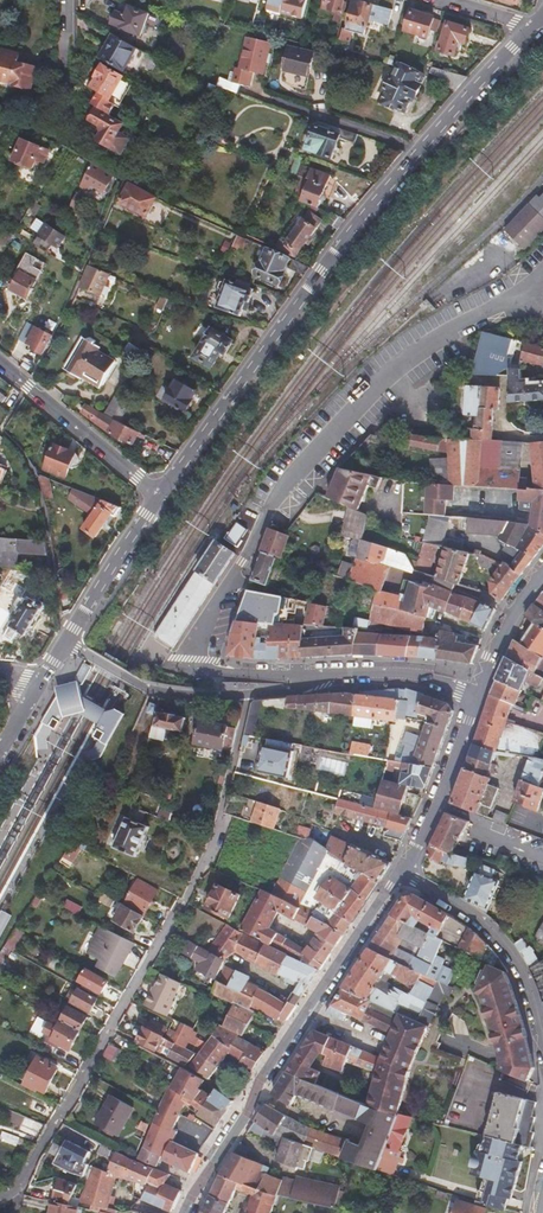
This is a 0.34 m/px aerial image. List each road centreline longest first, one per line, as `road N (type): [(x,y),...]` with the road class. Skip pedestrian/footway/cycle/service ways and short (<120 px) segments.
road 1 (residential): [(542,319),(522,298),(451,330),(386,375),(287,481),(202,640),(214,672),(356,674)]
road 2 (tertiary): [(536,23),(334,255),(158,497)]
road 3 (residential): [(0,1204),(181,903),(212,835),(244,694)]
road 4 (residential): [(400,871),(186,1212)]
road 5 (residential): [(400,871),(502,942),(542,1050)]
road 6 (residential): [(158,497),(0,365)]
road 7 (residential): [(475,693),(400,871)]
road 8 (residential): [(63,645),(147,686),(244,694)]
road 9 (tertiary): [(158,497),(63,645)]
road 10 (residential): [(542,570),(475,693)]
road 11 (residential): [(356,674),(475,693)]

